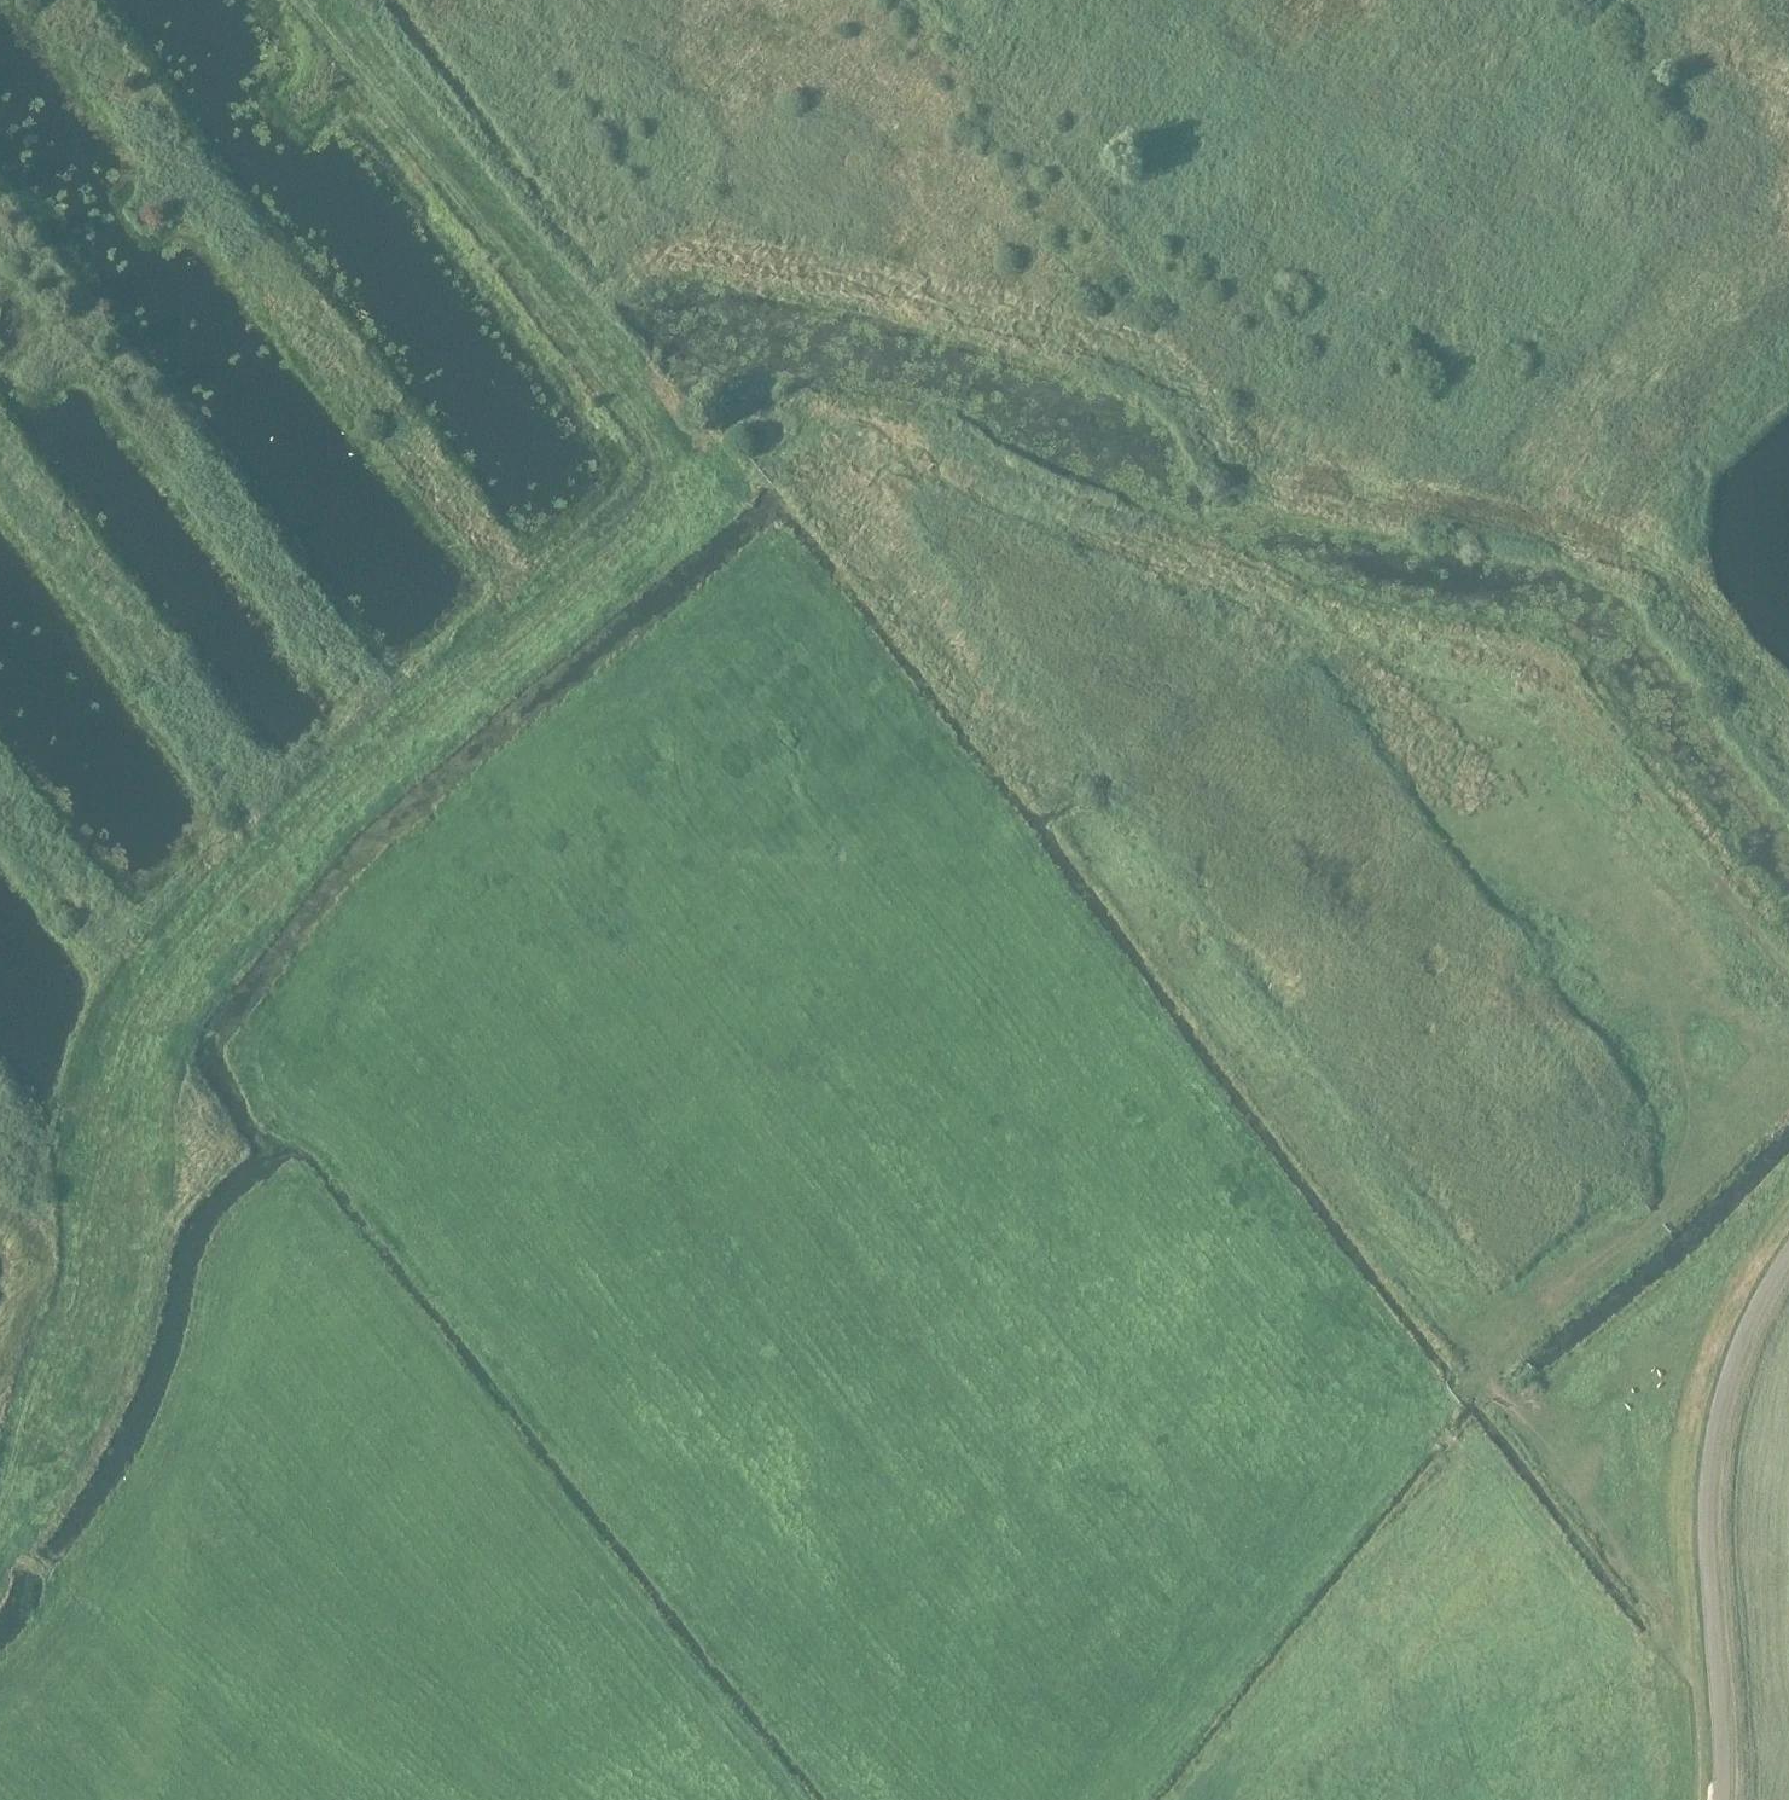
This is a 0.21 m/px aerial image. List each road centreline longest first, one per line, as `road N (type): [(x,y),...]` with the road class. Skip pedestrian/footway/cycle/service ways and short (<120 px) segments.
road 1 (unclassified): [(1718,1799),(1707,1583),(1710,1468),(1736,1353),(1788,1256)]

